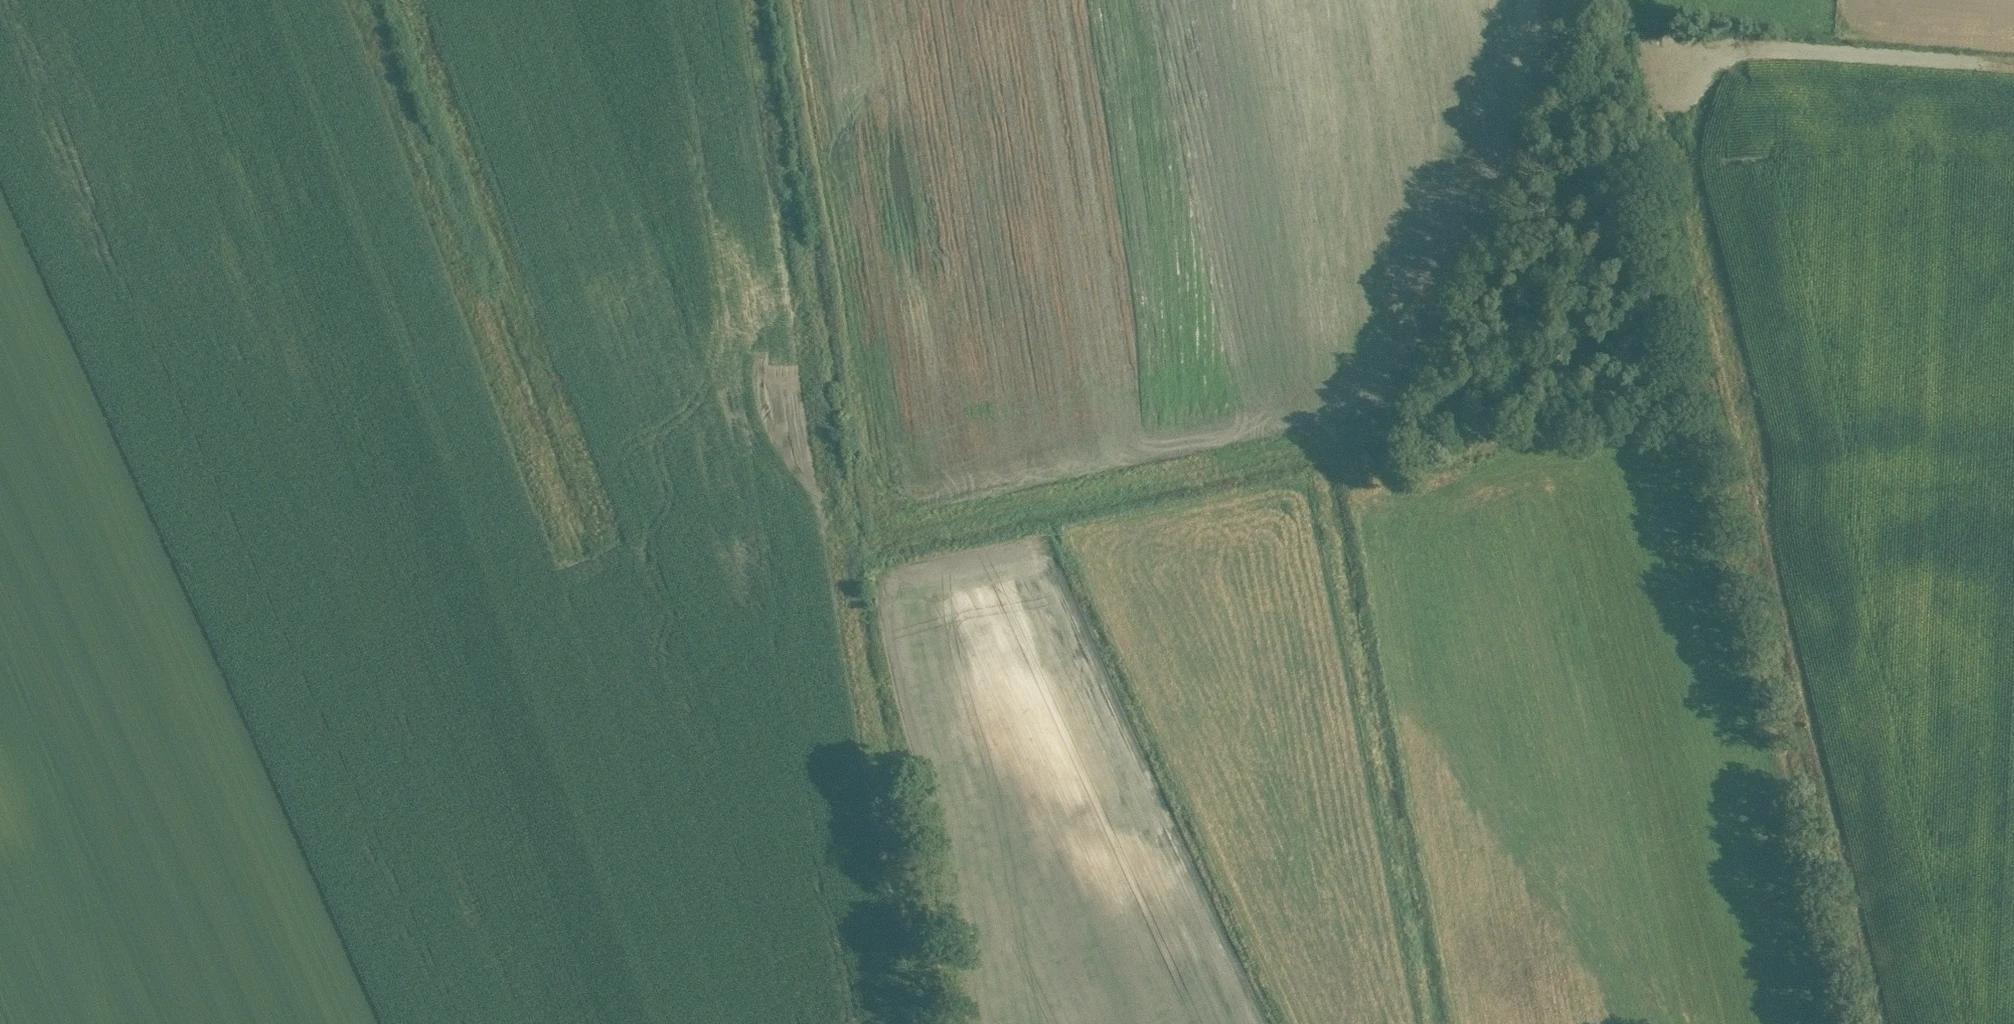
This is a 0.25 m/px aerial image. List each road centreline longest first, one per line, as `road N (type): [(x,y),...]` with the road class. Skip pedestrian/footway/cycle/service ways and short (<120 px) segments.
road 1 (track): [(2013,764),(1844,828),(1647,67)]

